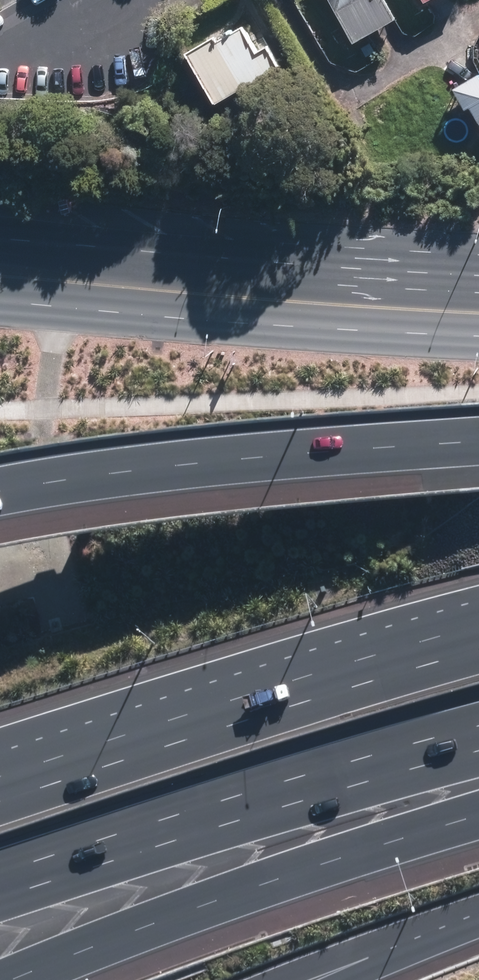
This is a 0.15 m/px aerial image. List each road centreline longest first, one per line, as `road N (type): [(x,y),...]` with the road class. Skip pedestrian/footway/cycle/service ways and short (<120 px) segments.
road 1 (motorway): [(0,805),(478,656)]
road 2 (motorway): [(478,731),(0,874)]
road 3 (motorway): [(478,815),(14,979)]
road 4 (motorway): [(0,503),(202,469),(478,448)]
road 5 (track): [(64,287),(46,446),(42,583),(52,625)]
road 6 (primary): [(160,273),(478,309)]
road 7 (motorway): [(478,913),(325,979)]
road 8 (primary): [(0,241),(160,273)]
road 9 (primary): [(160,273),(0,287)]

